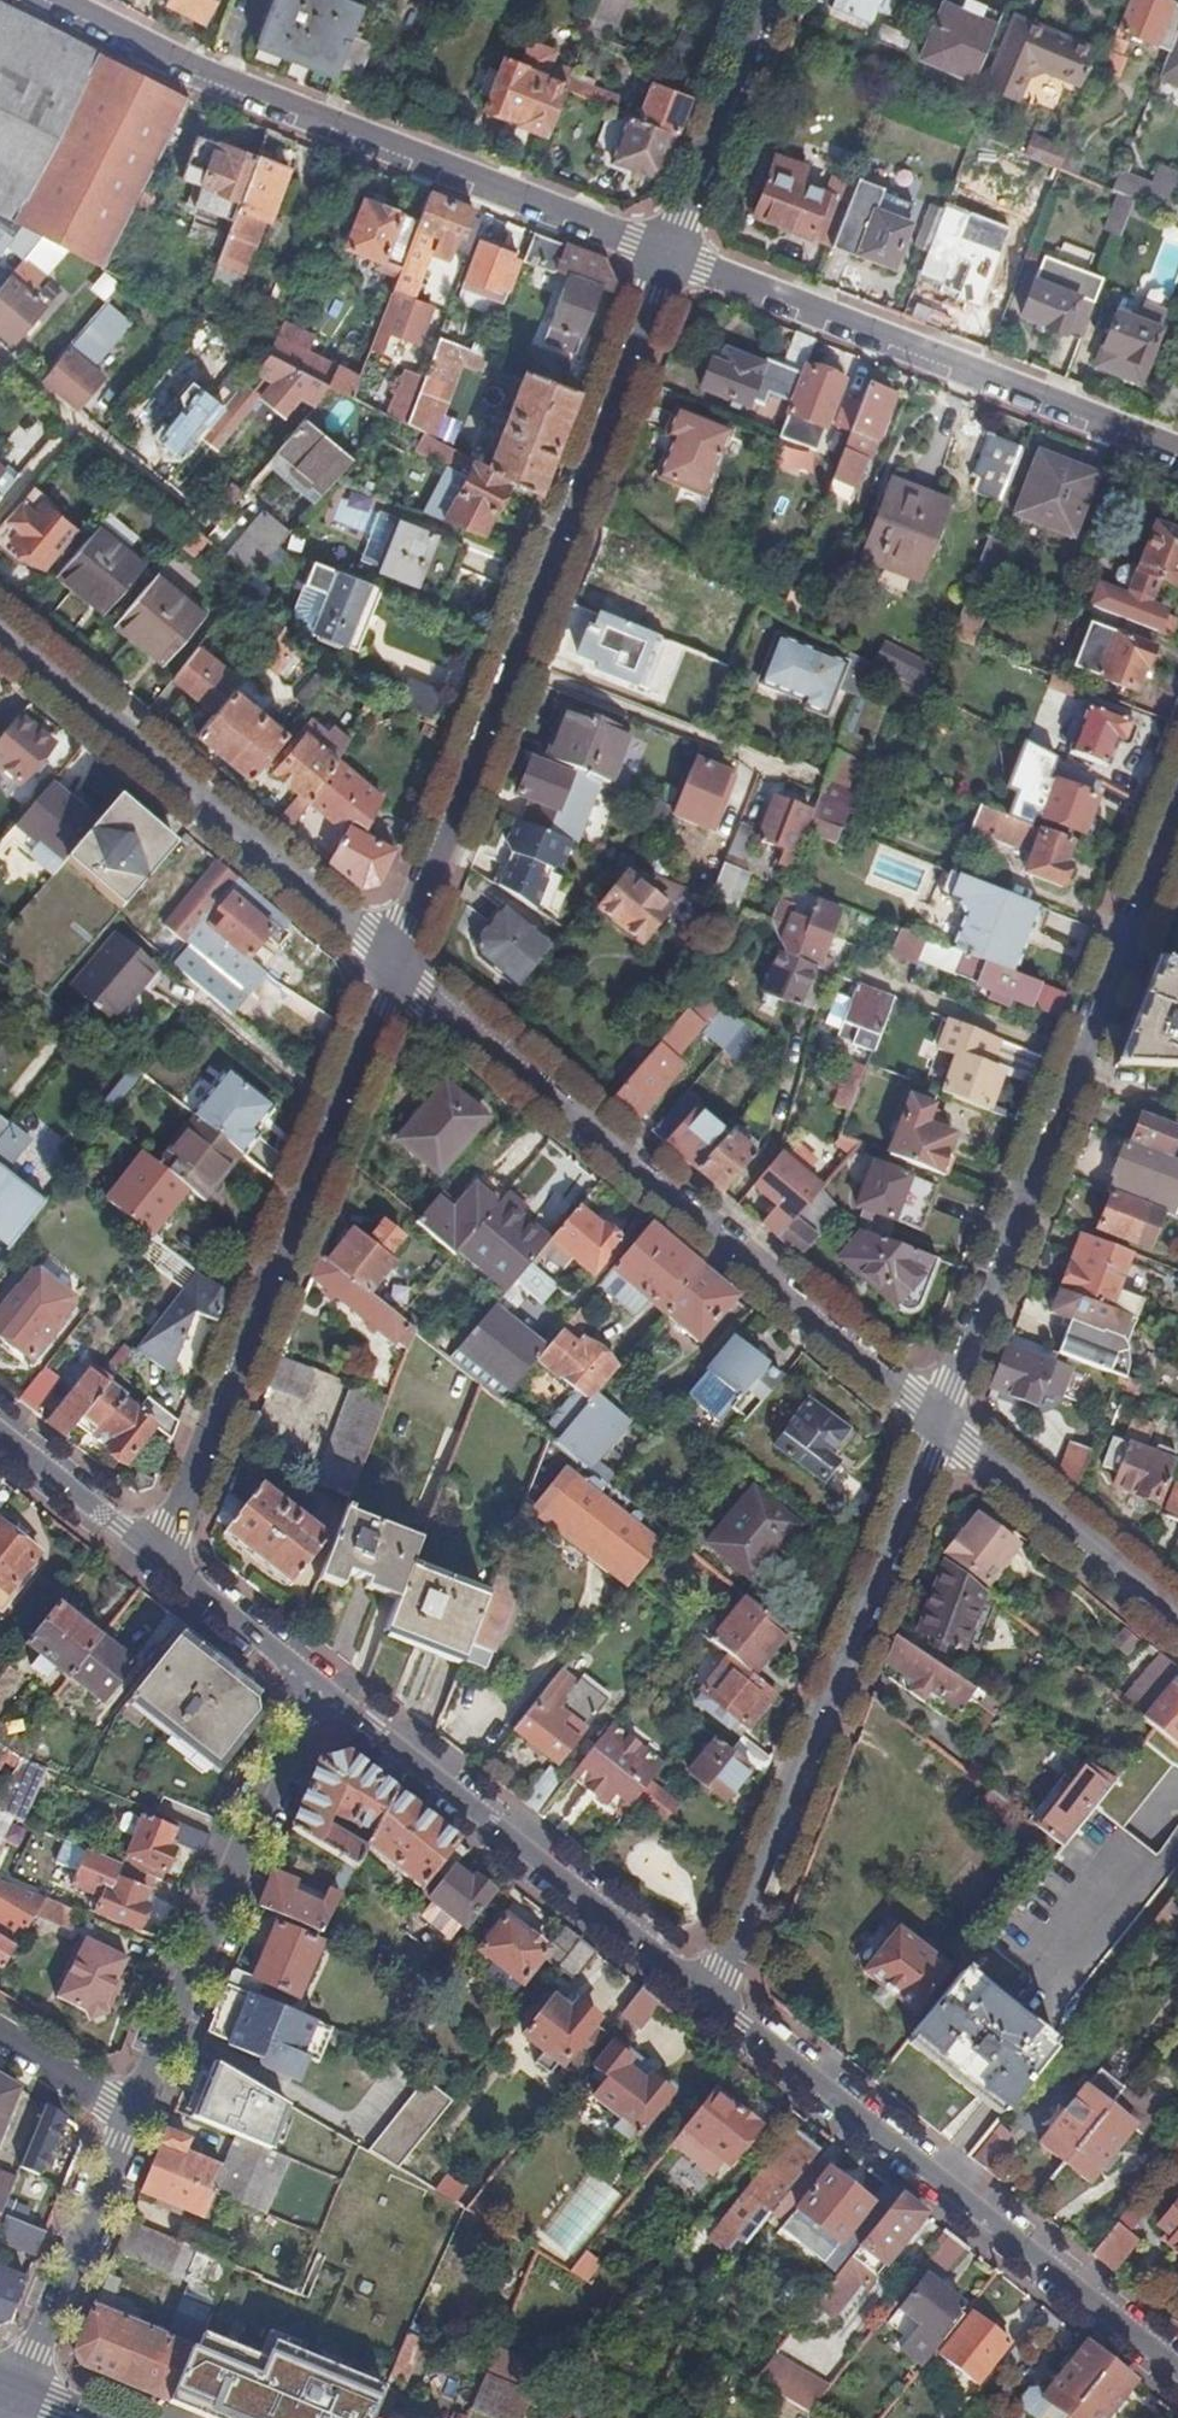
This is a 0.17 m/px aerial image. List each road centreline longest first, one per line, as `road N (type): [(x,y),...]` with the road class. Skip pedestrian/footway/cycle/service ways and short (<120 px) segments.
road 1 (residential): [(398,963),(670,253)]
road 2 (residential): [(940,1423),(398,963)]
road 3 (residential): [(1177,811),(940,1423)]
road 4 (residential): [(66,0),(203,69),(670,253)]
road 5 (residential): [(157,1560),(176,1531),(398,963)]
road 6 (residential): [(940,1423),(709,1994)]
road 7 (tertiary): [(1177,2367),(709,1994)]
road 8 (residential): [(670,253),(1177,448)]
road 9 (residential): [(398,963),(0,631)]
road 10 (tertiary): [(709,1994),(316,1685)]
road 11 (residential): [(316,1685),(134,2120)]
road 12 (residential): [(1177,1623),(940,1423)]
road 13 (residential): [(134,2120),(15,2392)]
road 14 (residential): [(670,253),(765,0)]
road 15 (tertiary): [(316,1685),(157,1560)]
road 16 (tertiary): [(157,1560),(0,1434)]
road 17 (residential): [(77,421),(209,531)]
road 18 (residential): [(0,2035),(134,2120)]
road 19 (residential): [(77,421),(0,514)]

